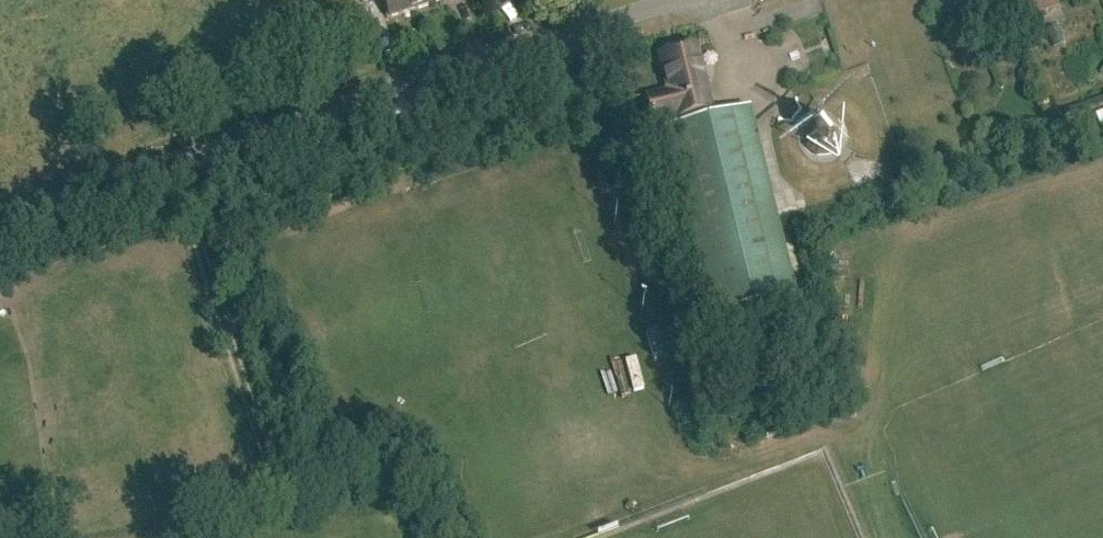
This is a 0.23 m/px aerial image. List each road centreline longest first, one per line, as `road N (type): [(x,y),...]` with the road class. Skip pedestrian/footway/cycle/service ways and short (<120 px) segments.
road 1 (unclassified): [(673,0),(0,220)]

